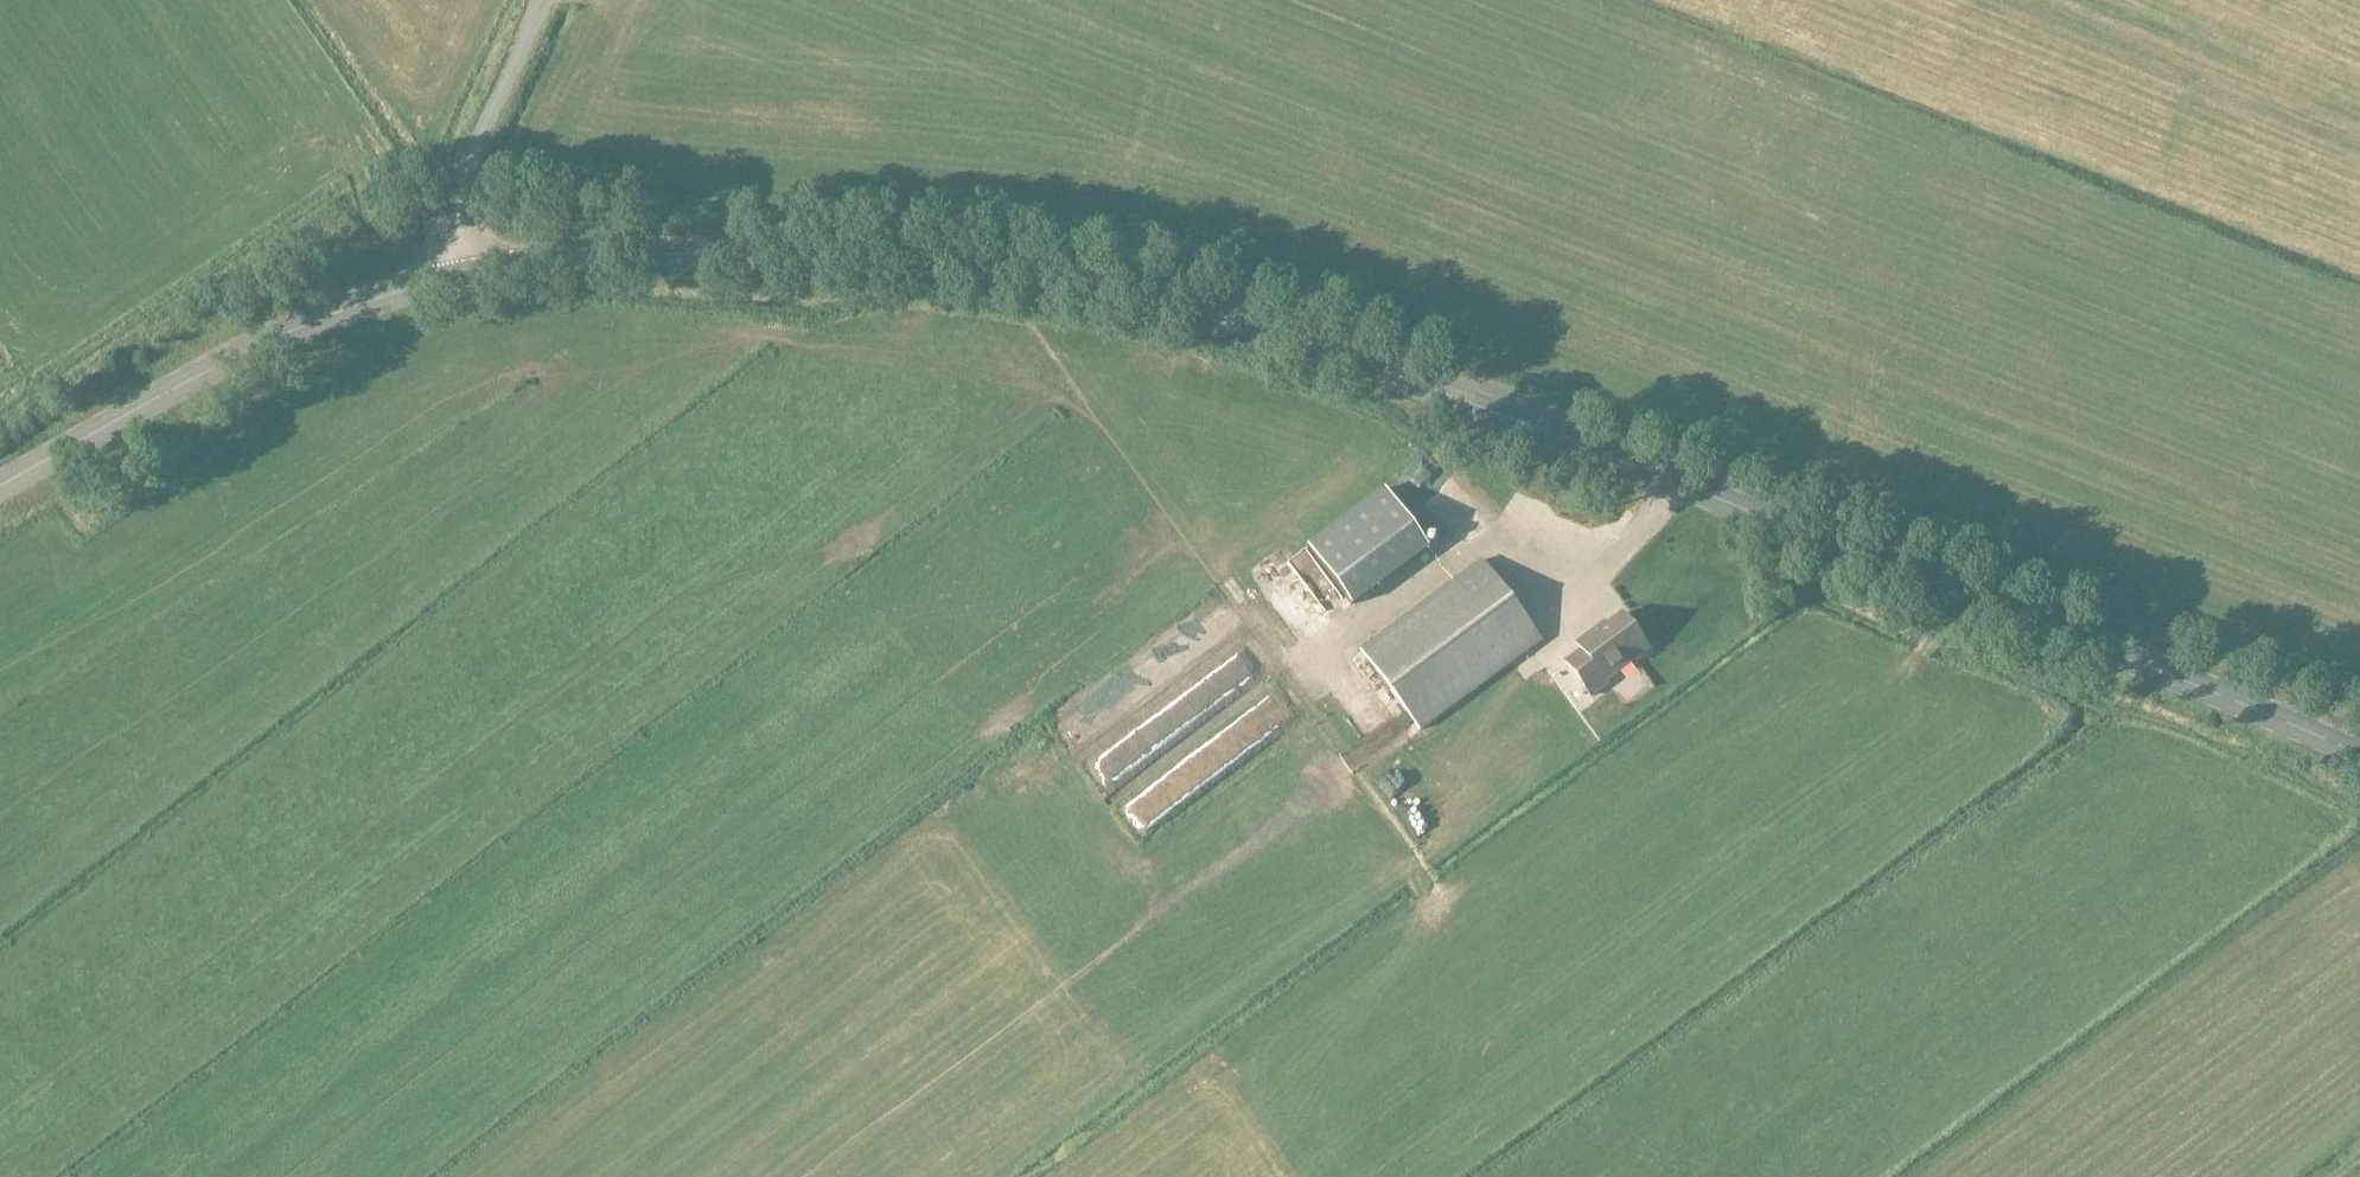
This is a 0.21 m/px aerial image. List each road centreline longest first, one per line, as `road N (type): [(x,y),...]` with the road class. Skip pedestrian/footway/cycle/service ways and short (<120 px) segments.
road 1 (secondary): [(2359,756),(1372,366),(1134,294),(970,267),(736,256),(594,258),(457,276)]
road 2 (secondary): [(457,276),(378,298),(239,354),(0,486)]
road 3 (unclassified): [(457,276),(464,171),(543,0)]

